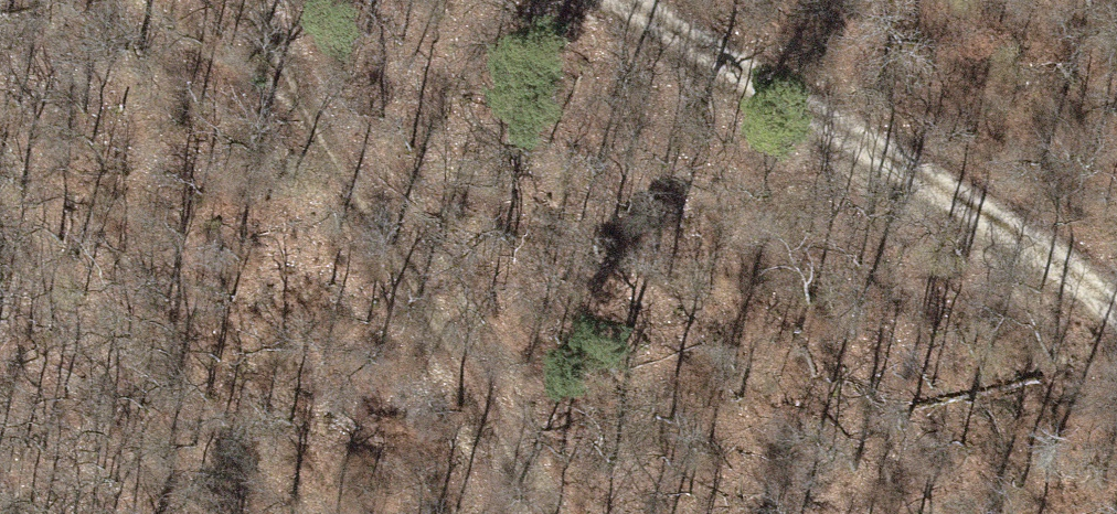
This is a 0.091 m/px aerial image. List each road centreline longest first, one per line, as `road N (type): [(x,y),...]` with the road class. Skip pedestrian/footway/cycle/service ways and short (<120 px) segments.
road 1 (track): [(78,0),(348,163),(821,291),(1116,350)]
road 2 (track): [(552,513),(253,0)]
road 3 (track): [(1116,332),(939,200),(625,0)]

